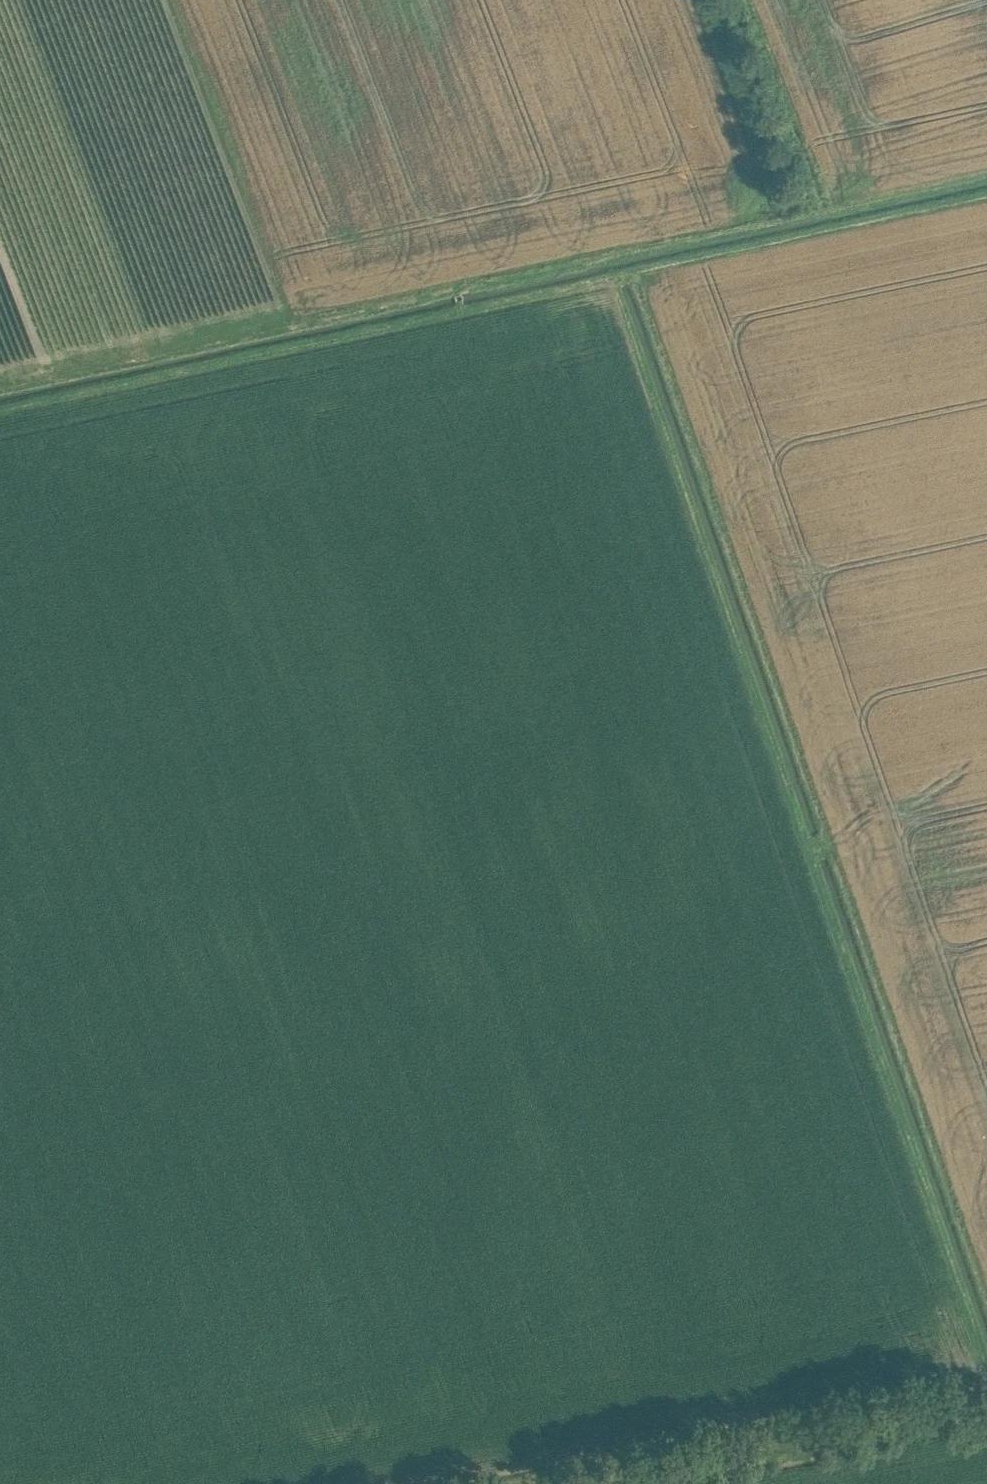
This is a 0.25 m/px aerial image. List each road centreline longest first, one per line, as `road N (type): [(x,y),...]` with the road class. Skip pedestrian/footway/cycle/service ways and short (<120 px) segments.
road 1 (unclassified): [(543,1483),(986,1398)]

